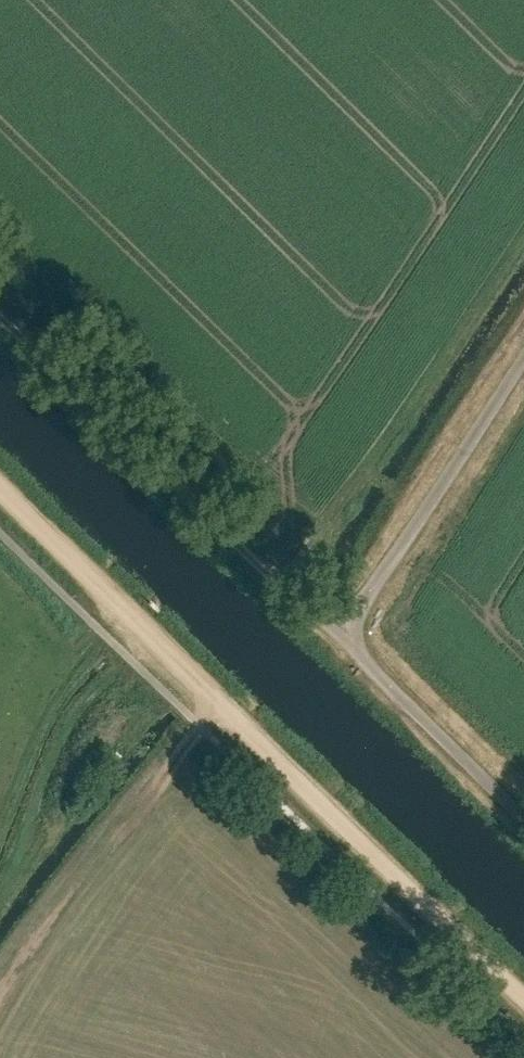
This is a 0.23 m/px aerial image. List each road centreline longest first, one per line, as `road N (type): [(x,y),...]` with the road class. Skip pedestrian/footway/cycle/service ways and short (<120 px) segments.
road 1 (track): [(0,496),(523,1003)]
road 2 (track): [(341,634),(0,316)]
road 3 (track): [(219,708),(49,912),(0,996)]
road 4 (track): [(341,634),(523,360)]
road 5 (track): [(523,814),(341,634)]

